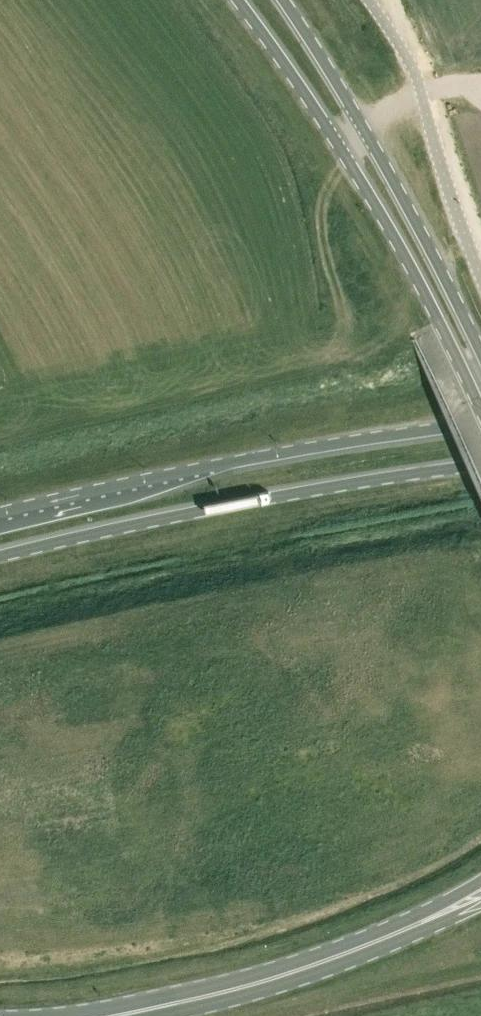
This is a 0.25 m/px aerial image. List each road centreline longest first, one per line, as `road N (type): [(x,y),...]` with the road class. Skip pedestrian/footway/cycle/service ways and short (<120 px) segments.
road 1 (primary): [(480,426),(0,520)]
road 2 (primary): [(0,552),(306,491),(480,465)]
road 3 (secondary): [(340,140),(480,411)]
road 4 (primary): [(380,940),(281,975),(113,1015)]
road 5 (secondary): [(480,351),(361,126)]
road 6 (secondary): [(238,0),(340,140)]
road 7 (secondary): [(361,126),(282,0)]

